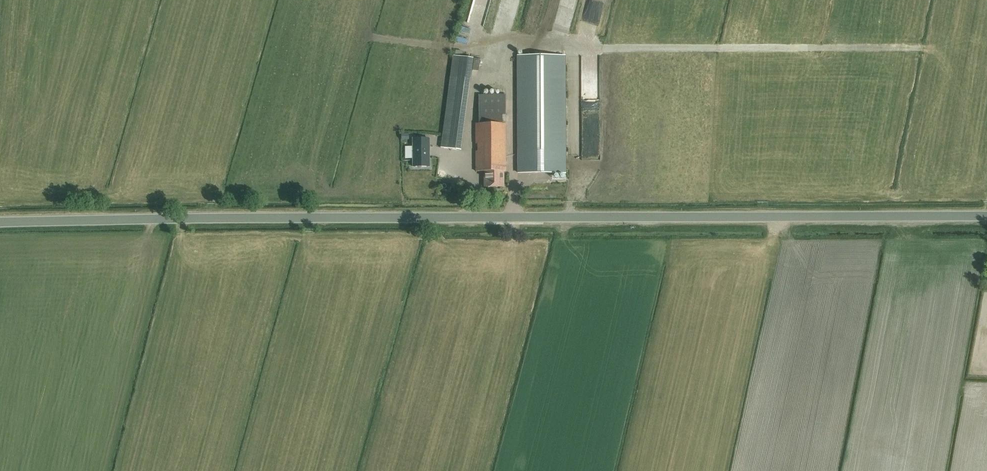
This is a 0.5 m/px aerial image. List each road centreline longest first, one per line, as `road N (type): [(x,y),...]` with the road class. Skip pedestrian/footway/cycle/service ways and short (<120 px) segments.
road 1 (unclassified): [(986,216),(0,222)]

